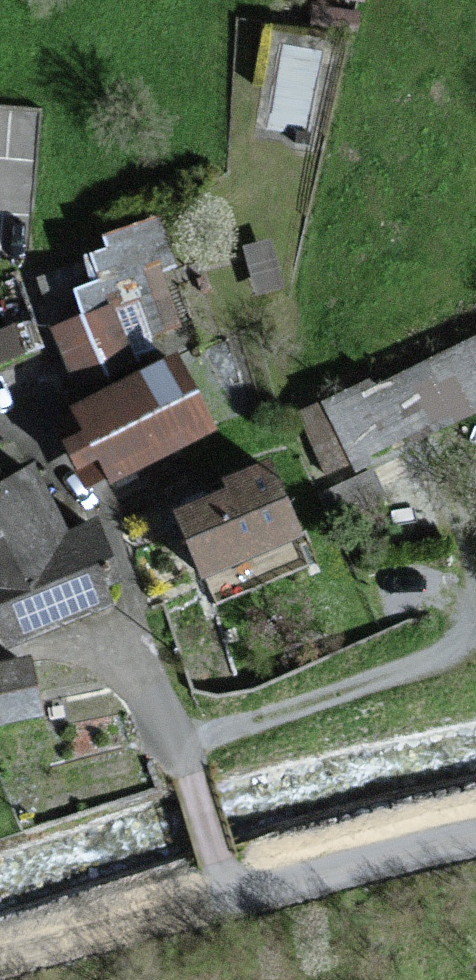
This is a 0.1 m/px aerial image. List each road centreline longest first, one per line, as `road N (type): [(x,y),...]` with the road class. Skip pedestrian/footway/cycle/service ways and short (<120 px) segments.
road 1 (residential): [(123,664),(184,732),(220,862),(243,888),(277,893),(475,839)]
road 2 (track): [(188,746),(437,657),(459,631),(413,572)]
road 3 (unclassified): [(123,664),(53,648),(0,654)]

